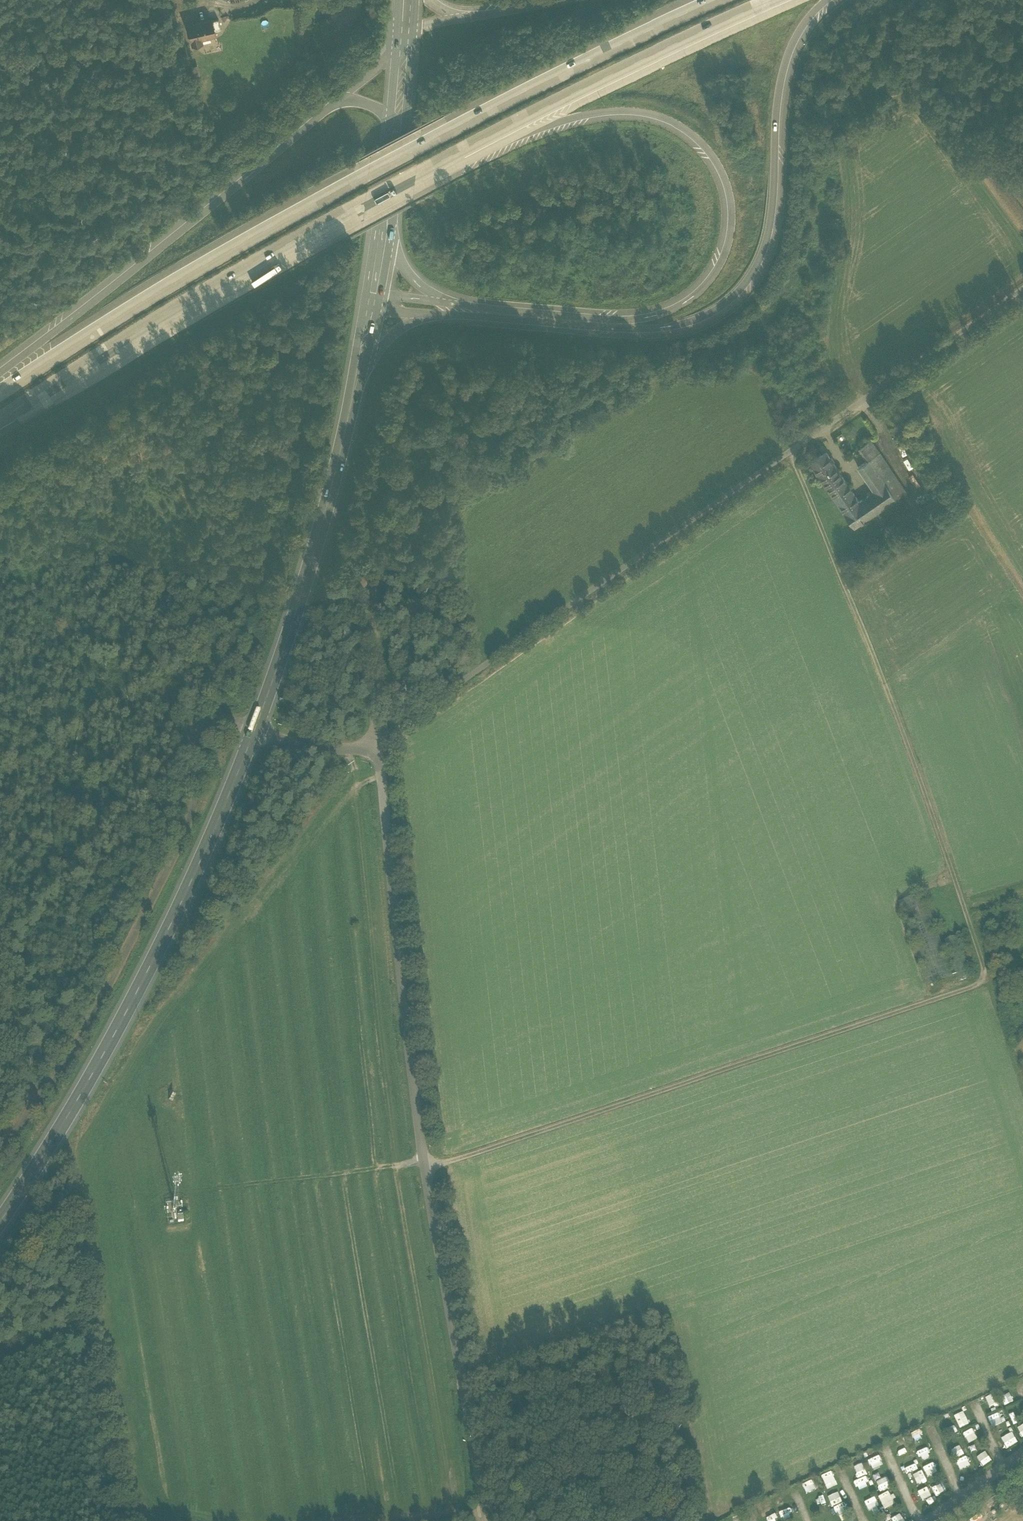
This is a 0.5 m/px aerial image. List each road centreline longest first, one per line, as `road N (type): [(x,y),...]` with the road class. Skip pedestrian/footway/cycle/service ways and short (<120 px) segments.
road 1 (motorway): [(711,0),(346,186),(0,397)]
road 2 (unclassified): [(375,745),(1022,287)]
road 3 (unclassified): [(489,1520),(426,1166),(383,759),(375,745)]
road 4 (motorway): [(459,150),(593,111),(648,109),(675,118),(713,154),(733,209),(717,267),(682,303),(657,314),(598,319),(453,306)]
road 5 (motorway): [(452,320),(631,329),(702,318),(721,304),(743,284),(767,239),(781,76),(801,24),(823,0)]
road 6 (track): [(987,982),(885,680),(794,449)]
road 7 (primary): [(0,1219),(123,1017),(256,729)]
road 8 (motorway): [(0,425),(241,271),(459,150)]
road 9 (motorway): [(335,106),(0,379)]
road 10 (motorway): [(459,150),(769,0)]
road 11 (primary): [(256,729),(323,530),(355,406)]
road 12 (track): [(0,922),(32,1108)]
road 13 (motorway): [(355,406),(392,337),(422,322),(452,320)]
road 14 (unclassified): [(375,745),(303,745),(256,729)]

